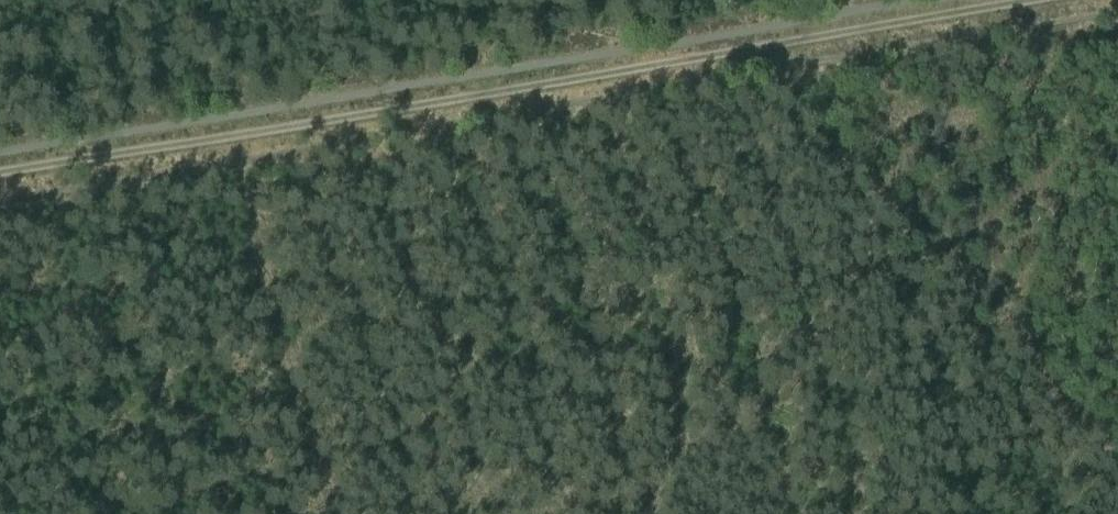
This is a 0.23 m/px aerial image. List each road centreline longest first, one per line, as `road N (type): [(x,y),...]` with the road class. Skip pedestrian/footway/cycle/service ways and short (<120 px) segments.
road 1 (track): [(0,173),(1037,0)]

